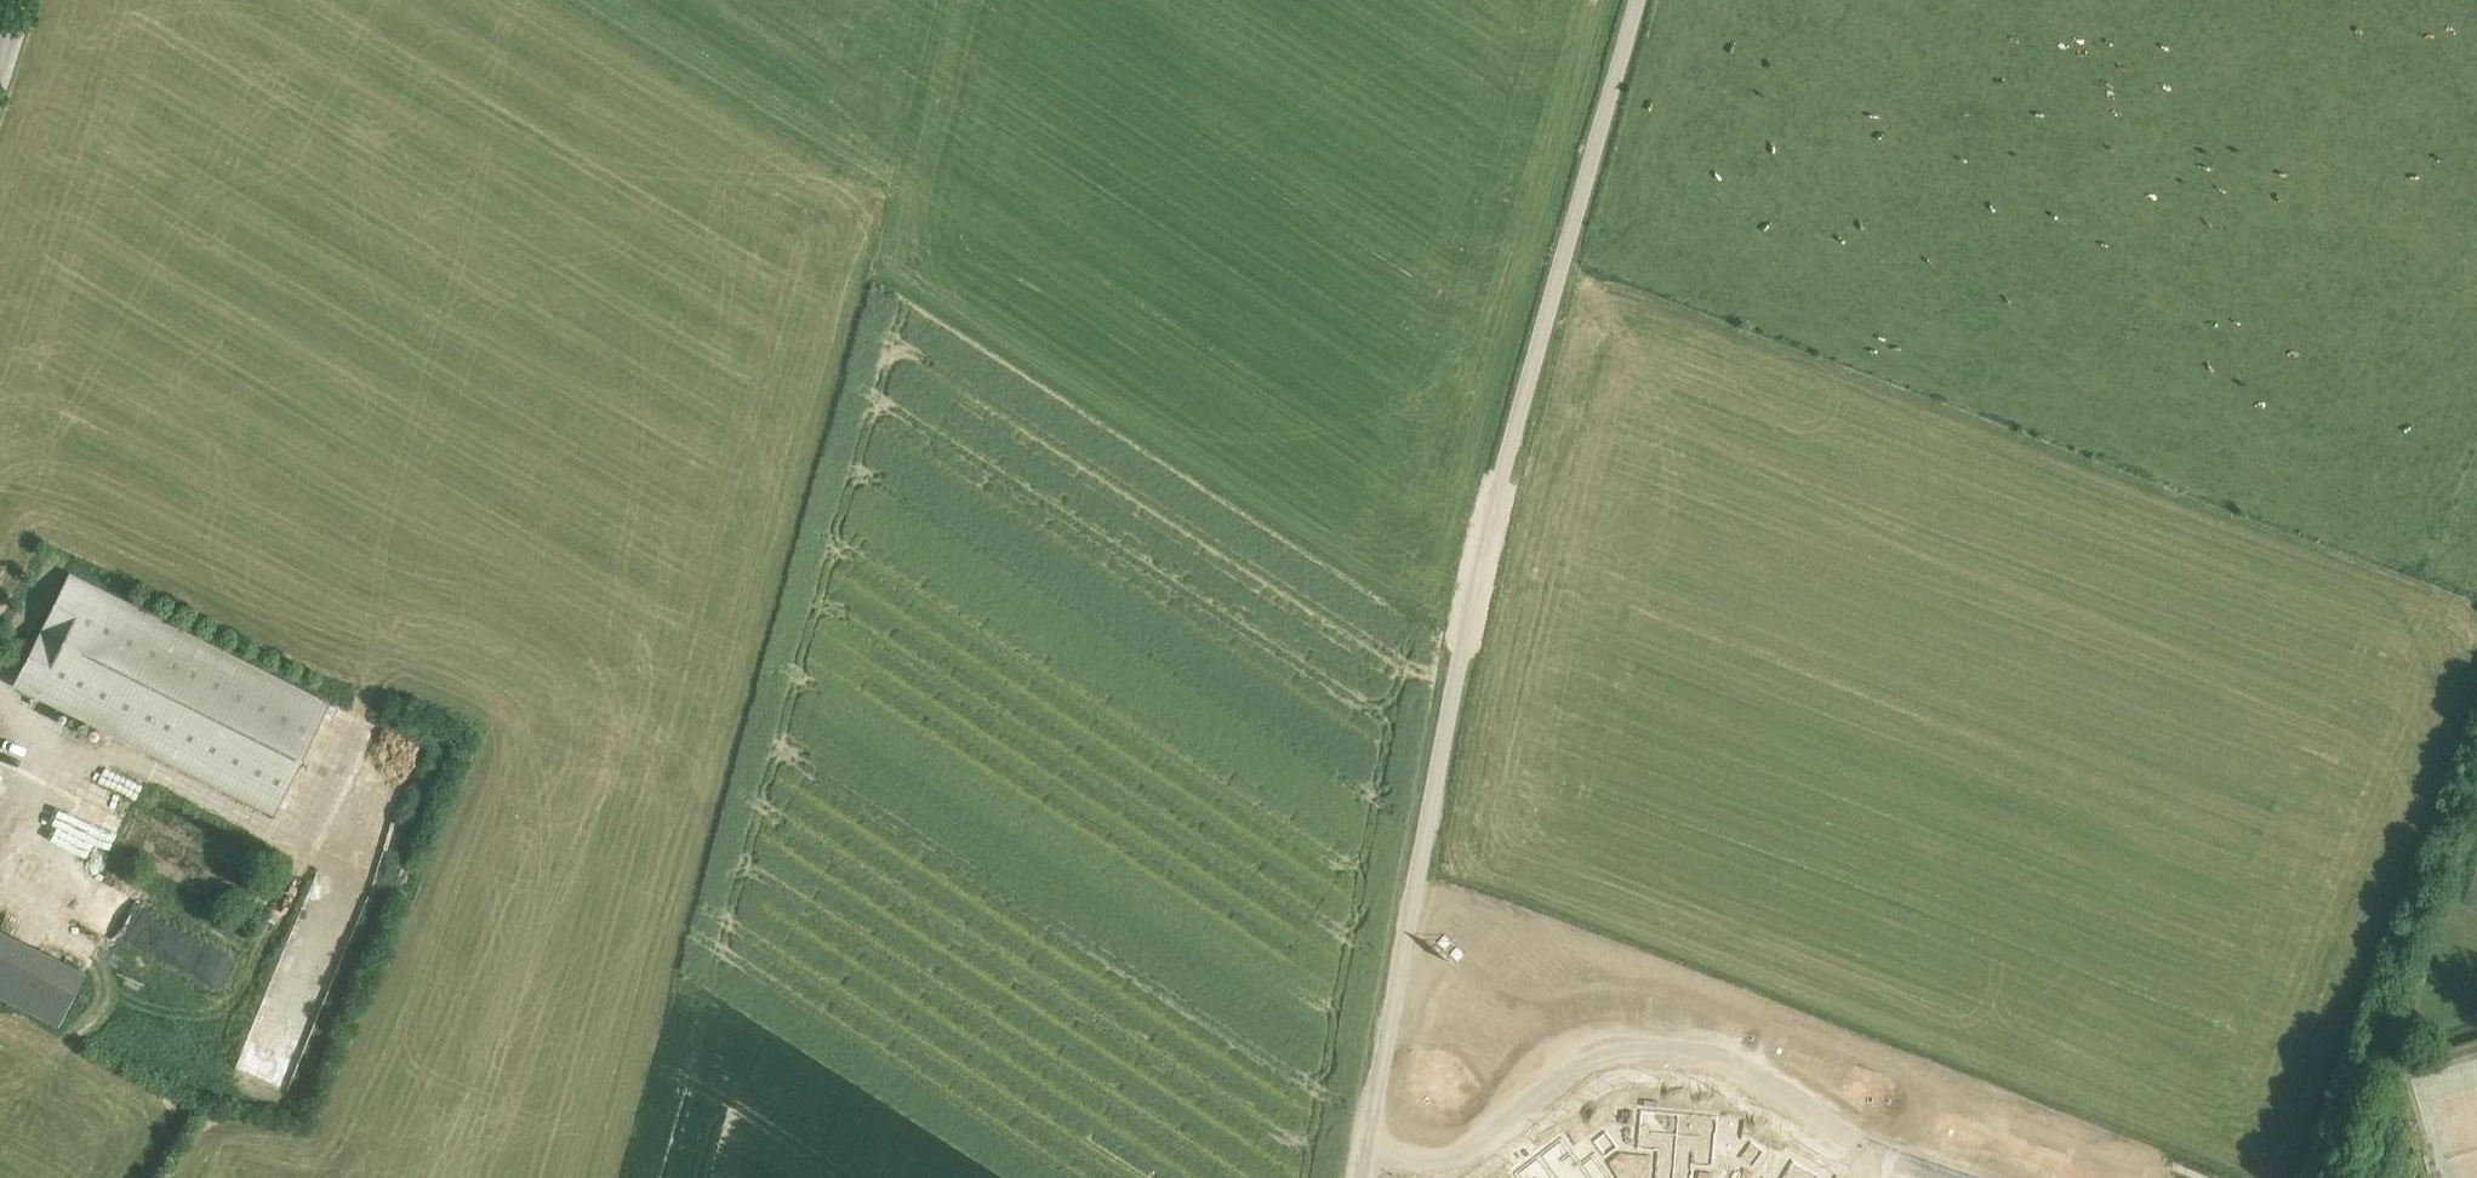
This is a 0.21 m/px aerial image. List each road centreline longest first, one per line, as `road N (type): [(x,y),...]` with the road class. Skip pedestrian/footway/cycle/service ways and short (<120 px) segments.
road 1 (unclassified): [(1376,1145),(1419,878),(1490,525),(1642,0)]
road 2 (residential): [(1376,1145),(1458,1158),(1603,1046),(1735,1063),(1881,1149)]

